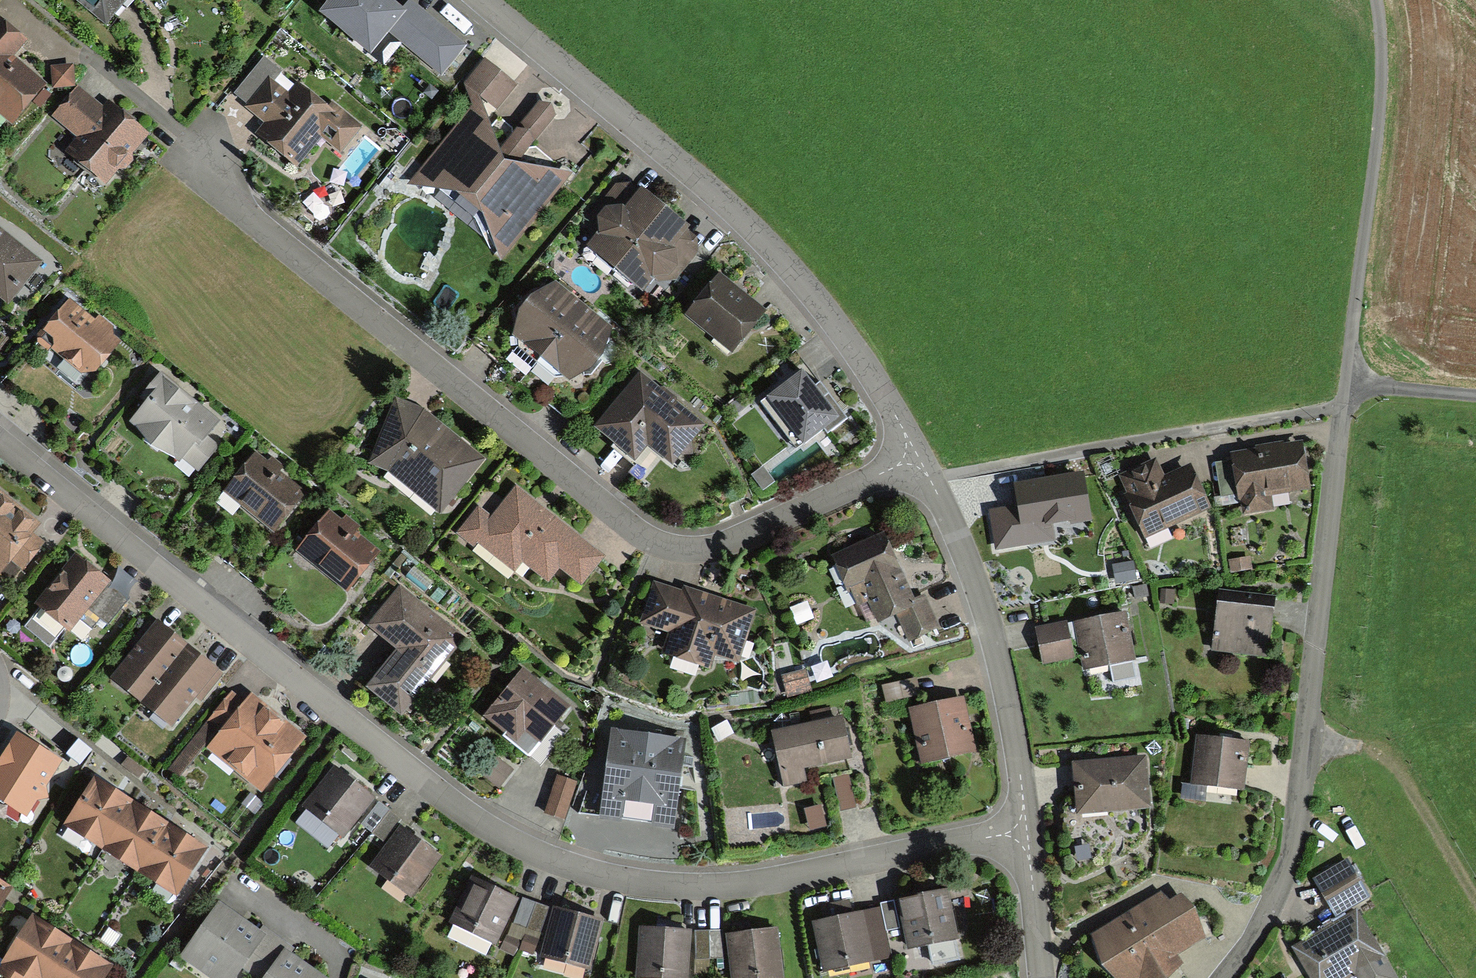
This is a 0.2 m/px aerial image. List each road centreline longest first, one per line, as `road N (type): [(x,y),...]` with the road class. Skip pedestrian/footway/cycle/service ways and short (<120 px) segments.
road 1 (residential): [(1025,832),(739,884),(614,876),(548,856),(496,831),(414,772),(0,440)]
road 2 (residential): [(917,456),(734,542),(703,551),(653,543),(192,163)]
road 3 (residential): [(484,0),(689,170),(785,265),(861,361),(917,456)]
road 4 (residential): [(1222,977),(1254,940),(1295,844),(1344,381)]
road 5 (residential): [(917,456),(963,558),(986,634),(1025,832)]
road 6 (residential): [(1344,381),(1375,132),(1374,0)]
road 7 (residential): [(1025,832),(1041,977)]
road 8 (unclassified): [(1344,381),(1475,392)]

